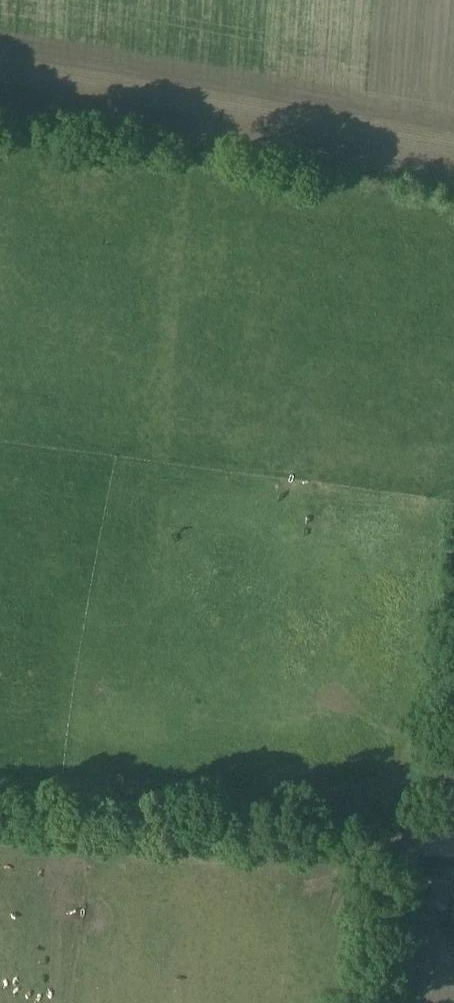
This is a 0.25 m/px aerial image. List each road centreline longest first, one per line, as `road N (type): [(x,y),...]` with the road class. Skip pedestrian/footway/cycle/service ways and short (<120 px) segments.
road 1 (track): [(0,837),(453,857)]

